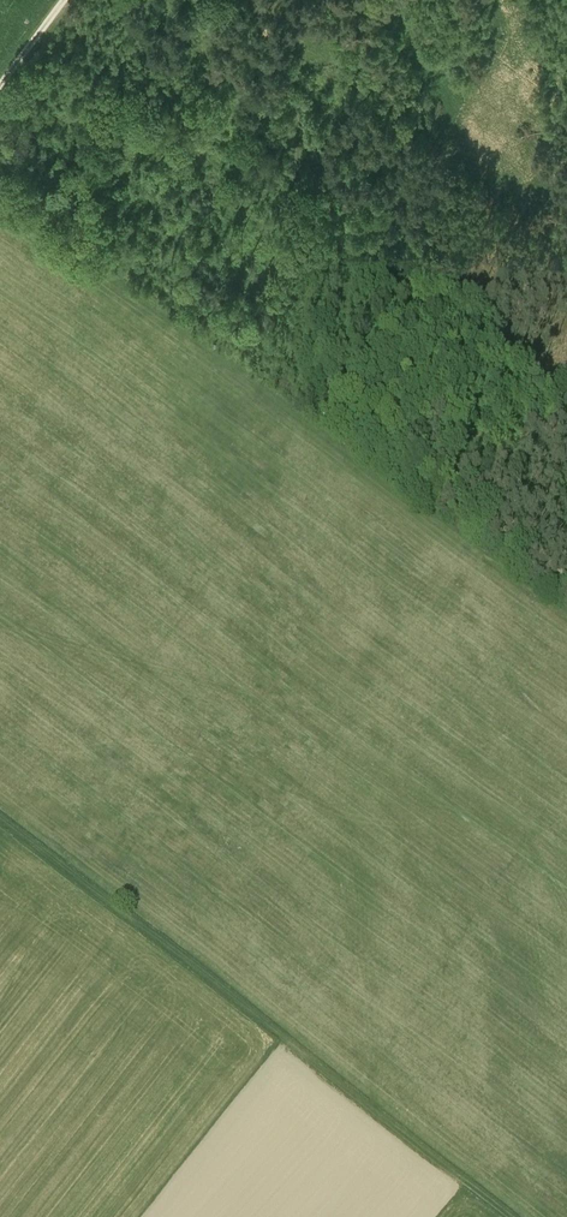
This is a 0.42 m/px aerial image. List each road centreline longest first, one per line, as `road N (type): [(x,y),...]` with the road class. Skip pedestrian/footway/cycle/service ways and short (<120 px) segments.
road 1 (track): [(0,818),(511,1216)]

